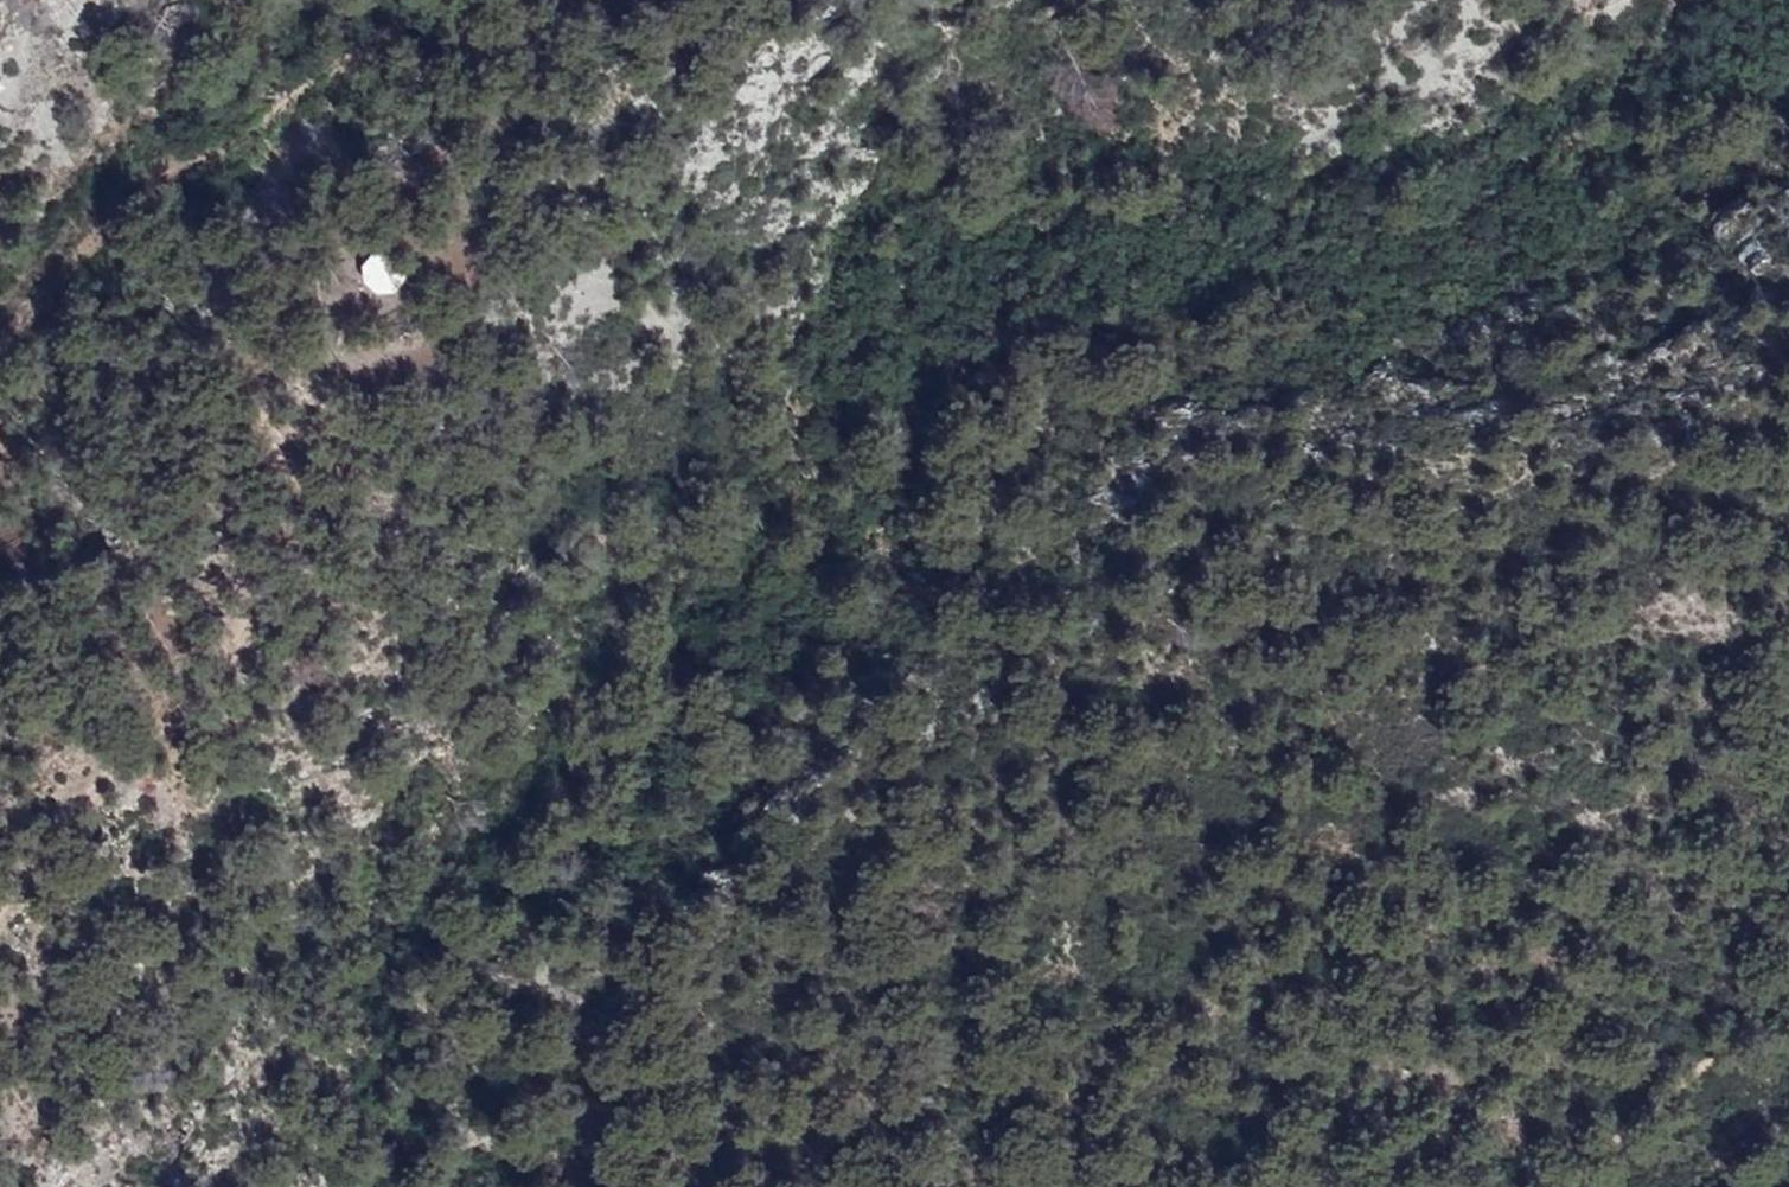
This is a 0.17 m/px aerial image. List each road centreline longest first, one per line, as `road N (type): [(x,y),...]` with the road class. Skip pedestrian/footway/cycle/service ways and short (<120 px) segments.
road 1 (track): [(0,318),(170,170),(267,117),(414,0)]

